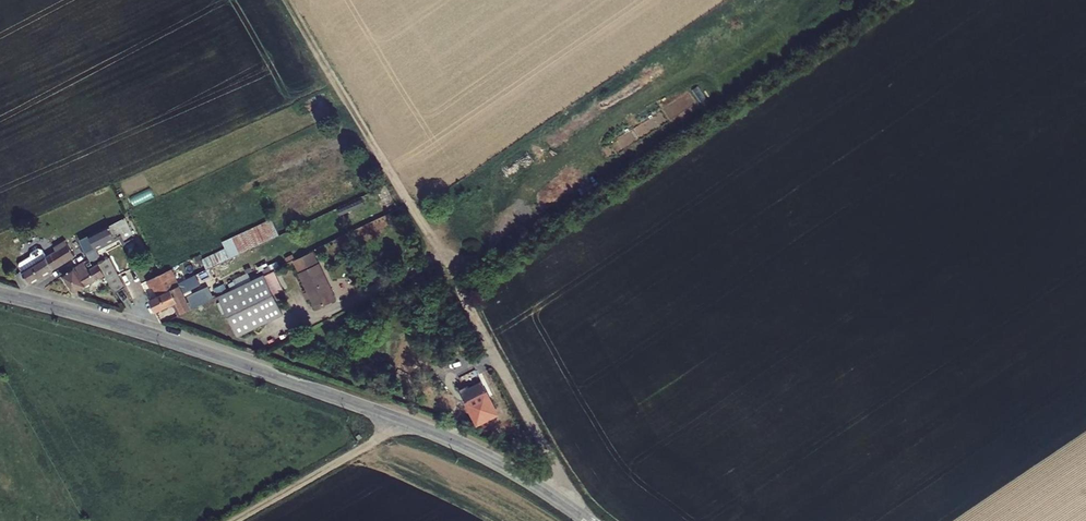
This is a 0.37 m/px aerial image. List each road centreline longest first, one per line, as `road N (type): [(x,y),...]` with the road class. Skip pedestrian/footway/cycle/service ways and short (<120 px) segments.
road 1 (residential): [(0,295),(155,336),(425,430),(510,469),(588,520)]
road 2 (track): [(294,0),(558,471),(557,499)]
road 3 (track): [(234,520),(405,422)]

